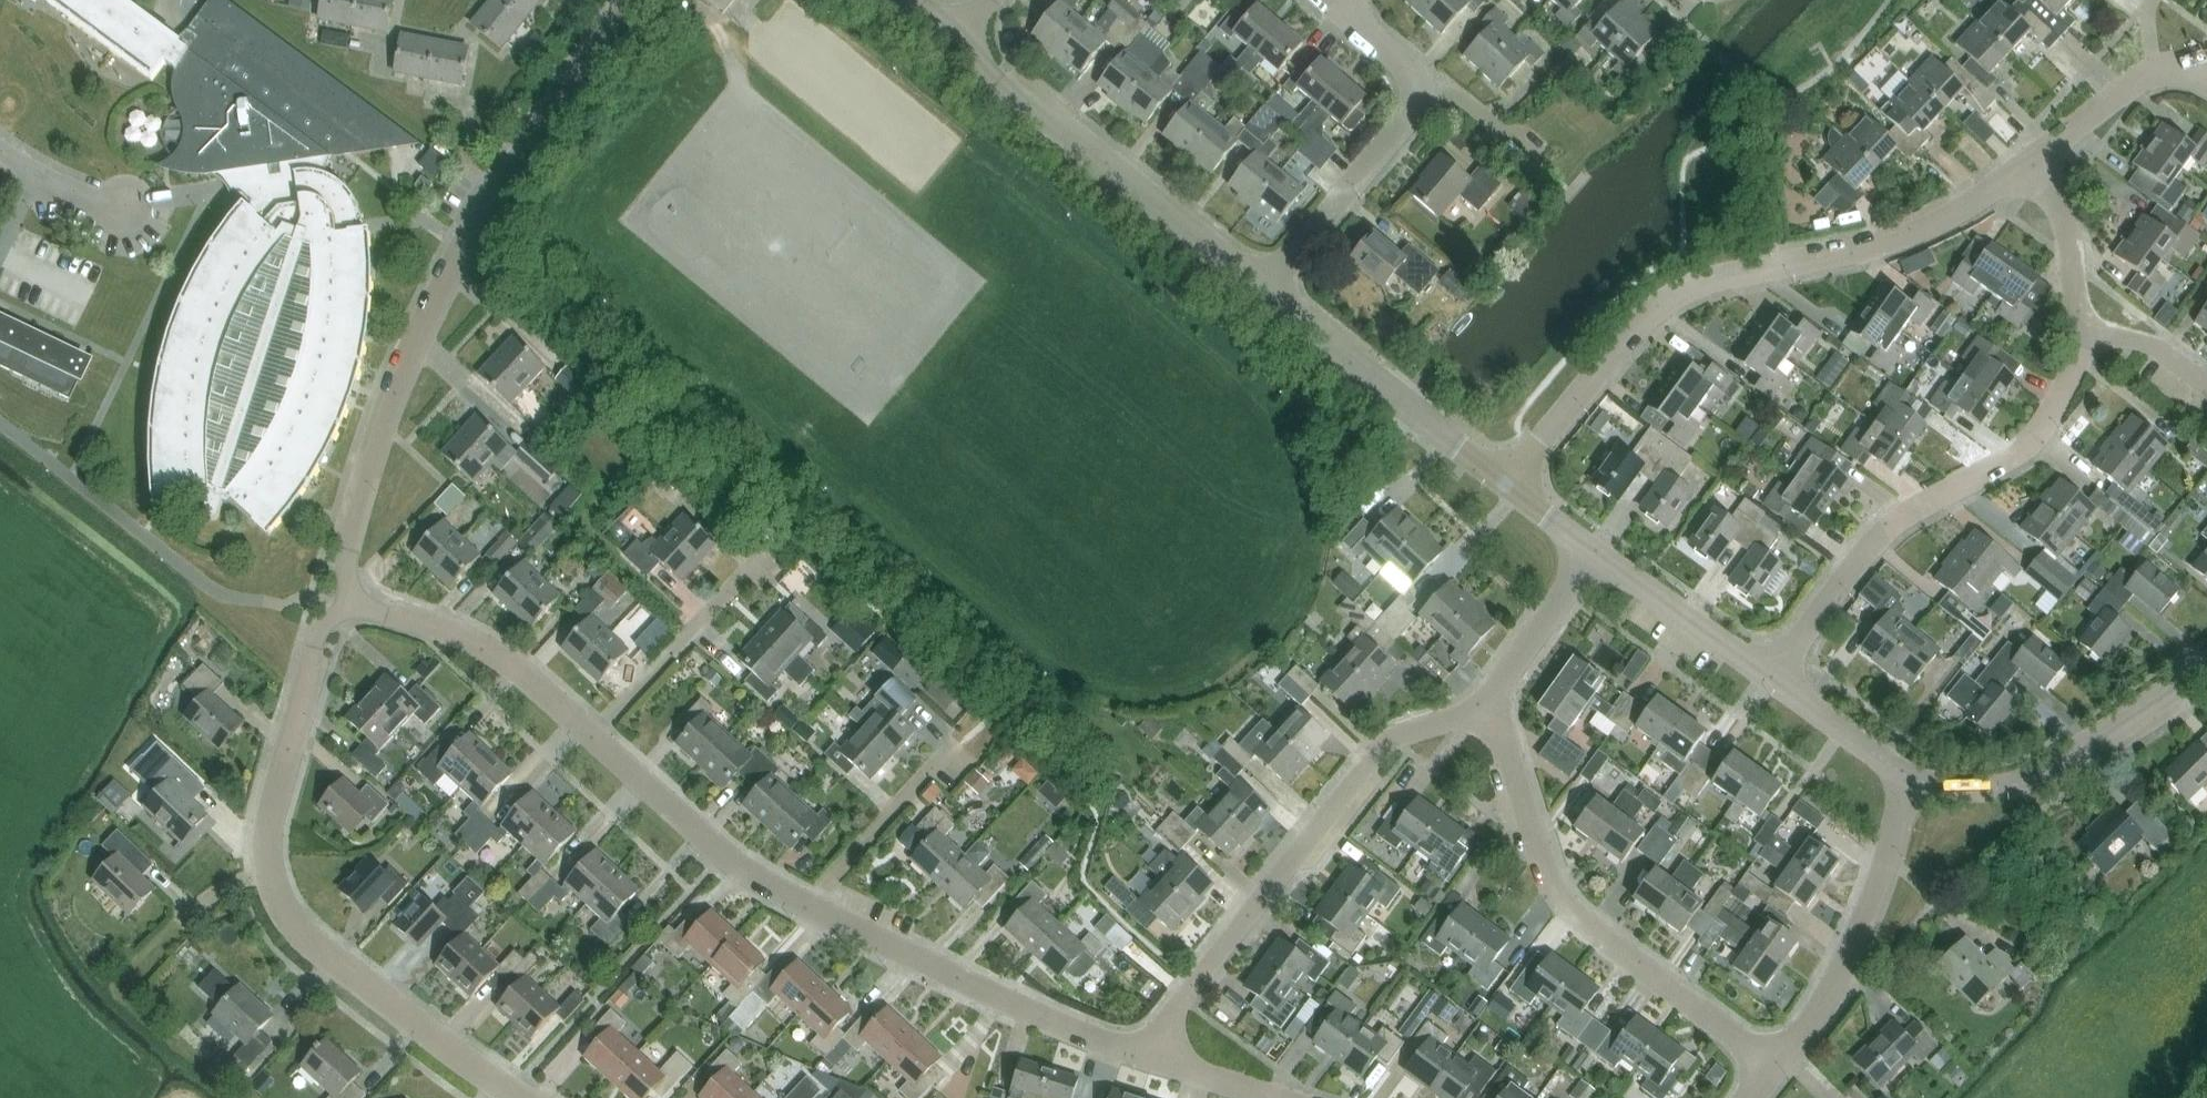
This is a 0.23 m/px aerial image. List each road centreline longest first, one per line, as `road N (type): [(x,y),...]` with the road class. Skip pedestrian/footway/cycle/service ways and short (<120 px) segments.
road 1 (residential): [(335,600),(377,445),(463,233),(627,0)]
road 2 (residential): [(1506,486),(1639,327),(1674,300),(1711,284),(1918,233),(2028,164)]
road 3 (residential): [(335,600),(281,775),(269,863),(289,924),(329,966),(506,1097)]
road 4 (residential): [(1149,1061),(1196,986),(1392,739),(1492,713)]
road 5 (residential): [(1770,683),(1856,561),(1895,522),(2020,454),(2043,431),(2083,336)]
road 6 (residential): [(1777,1073),(1619,957),(1554,894),(1492,713)]
road 7 (residential): [(957,39),(1266,290)]
road 8 (residential): [(1149,1061),(941,981),(803,909)]
road 9 (residential): [(1266,290),(1414,110),(1415,82),(1359,28),(1350,0)]
road 10 (residential): [(1915,794),(1987,794),(2061,774),(2206,677)]
road 11 (residential): [(1777,1073),(1830,1002),(1915,794)]
road 12 (residential): [(1266,290),(1506,486)]
road 13 (residential): [(803,909),(721,855),(579,730)]
road 14 (residential): [(579,730),(498,661),(335,600)]
road 15 (residential): [(579,730),(764,559)]
road 16 (residential): [(803,909),(949,746)]
road 17 (residential): [(1597,557),(1770,683)]
road 18 (residential): [(1492,713),(1597,557)]
road 19 (residential): [(2083,336),(2055,205),(2028,164)]
road 20 (residential): [(1770,683),(1915,794)]
road 21 (residential): [(2028,164),(2154,76)]
road 22 (residential): [(2206,385),(2162,351),(2083,336)]
road 23 (residential): [(0,152),(36,177),(123,205)]
road 24 (residential): [(1268,1097),(1149,1061)]

